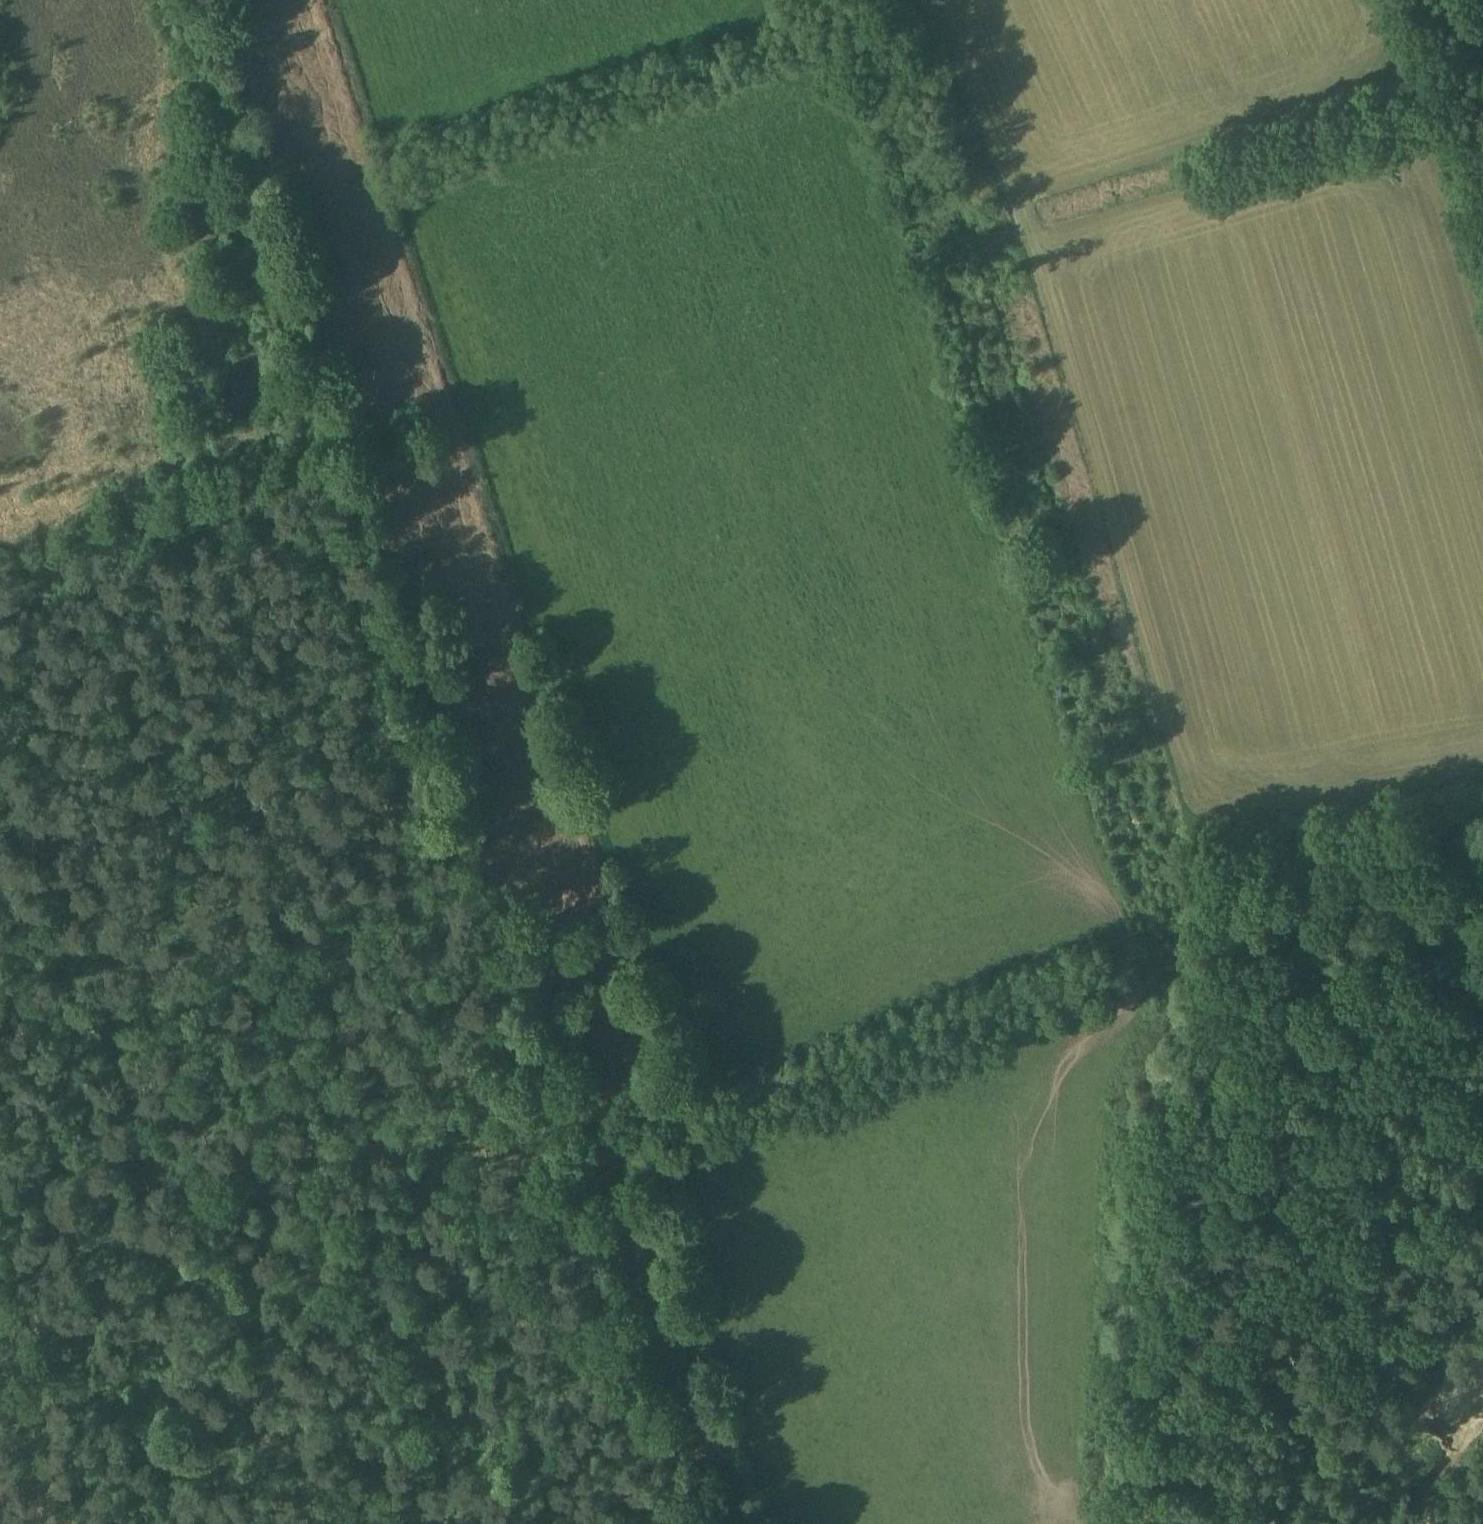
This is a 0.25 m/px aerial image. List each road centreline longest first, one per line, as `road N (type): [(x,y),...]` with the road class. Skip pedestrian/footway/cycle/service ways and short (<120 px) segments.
road 1 (track): [(1482,227),(1404,0)]
road 2 (track): [(6,1335),(65,1523)]

